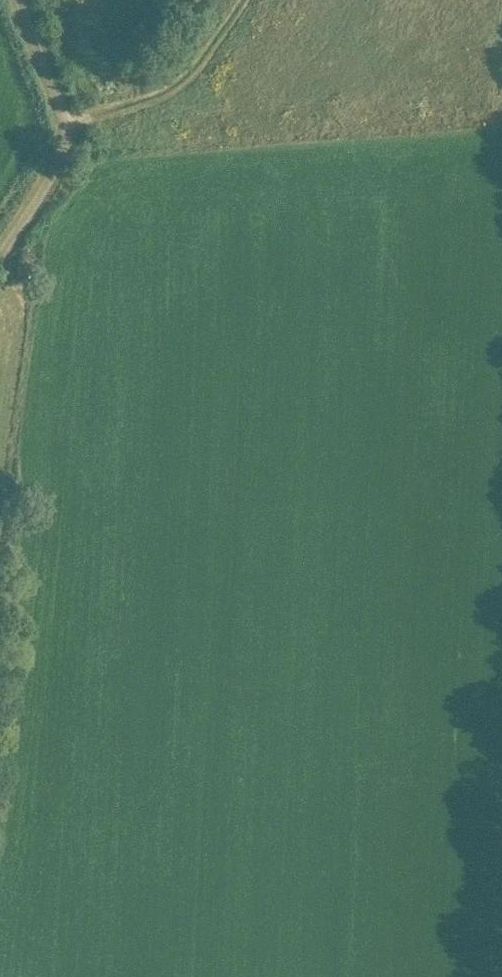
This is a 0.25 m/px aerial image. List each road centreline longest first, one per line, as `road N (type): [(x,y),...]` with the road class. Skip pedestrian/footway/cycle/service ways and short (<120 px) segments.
road 1 (unclassified): [(0,263),(57,168),(63,136),(17,0)]

